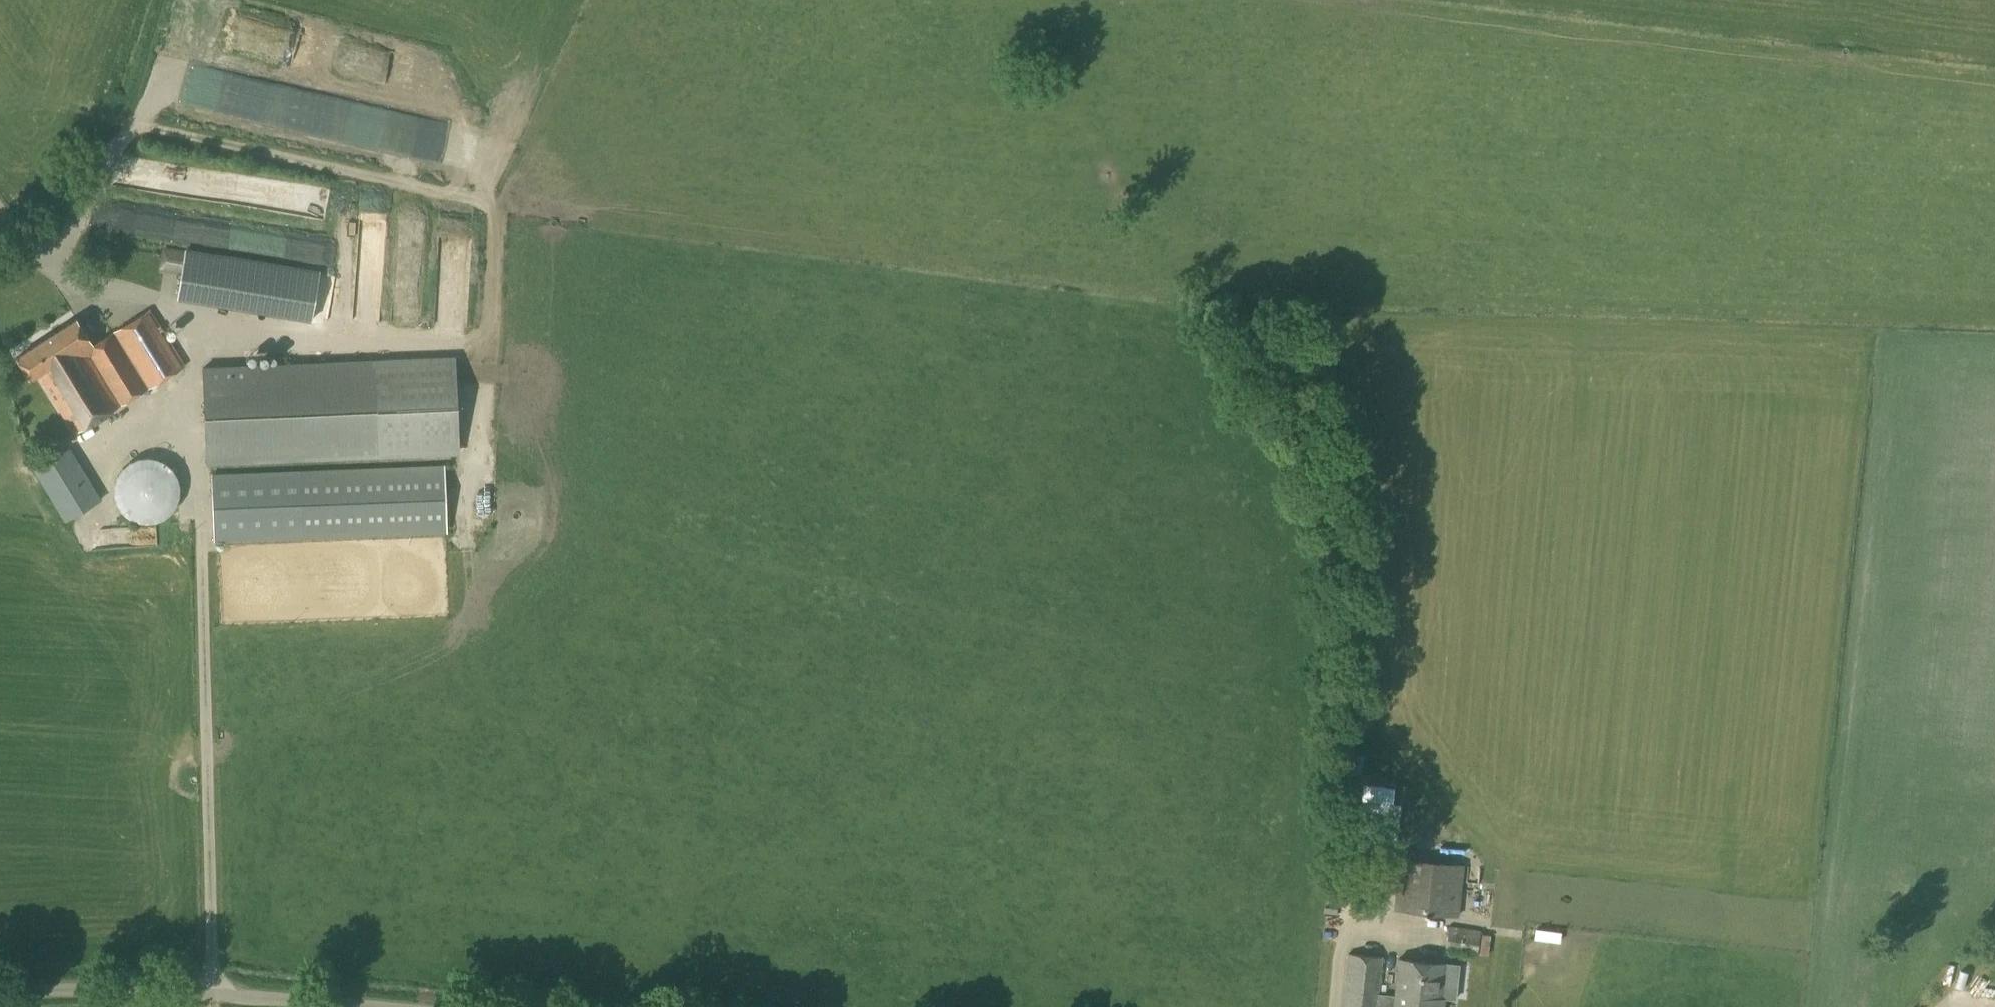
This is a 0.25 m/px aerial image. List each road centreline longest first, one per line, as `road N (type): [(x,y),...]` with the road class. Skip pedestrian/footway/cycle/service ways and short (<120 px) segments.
road 1 (unclassified): [(355,1006),(77,984),(0,992)]

